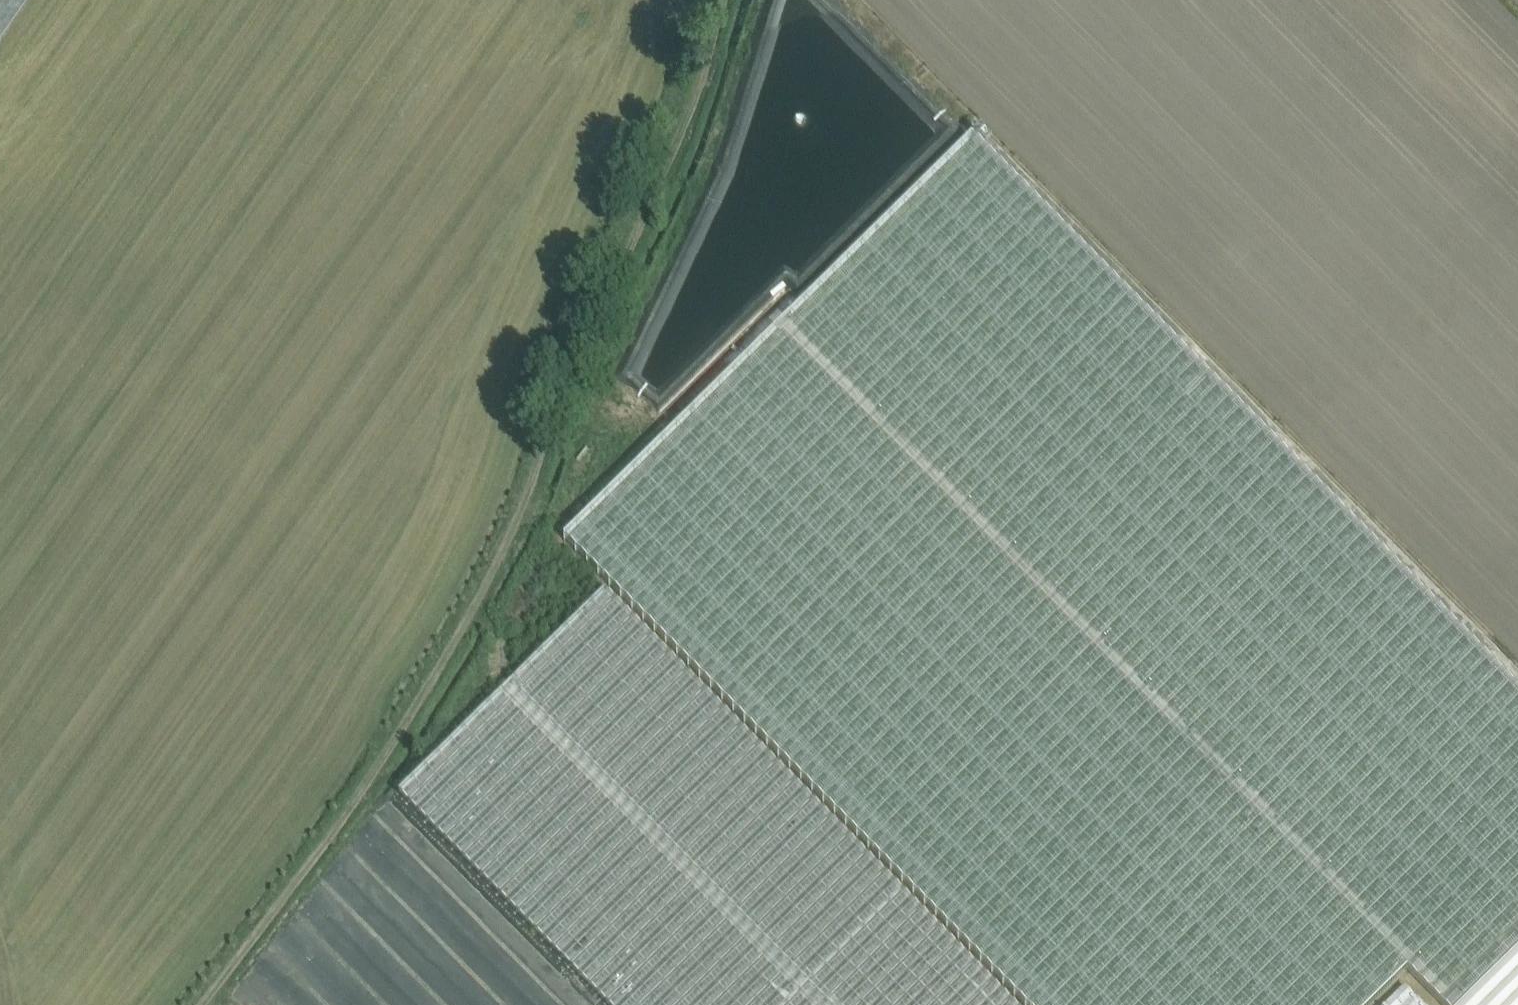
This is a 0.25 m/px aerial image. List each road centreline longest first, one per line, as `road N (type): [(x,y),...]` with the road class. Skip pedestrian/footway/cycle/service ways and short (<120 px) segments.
road 1 (track): [(722,0),(543,445),(397,740),(200,1004)]

